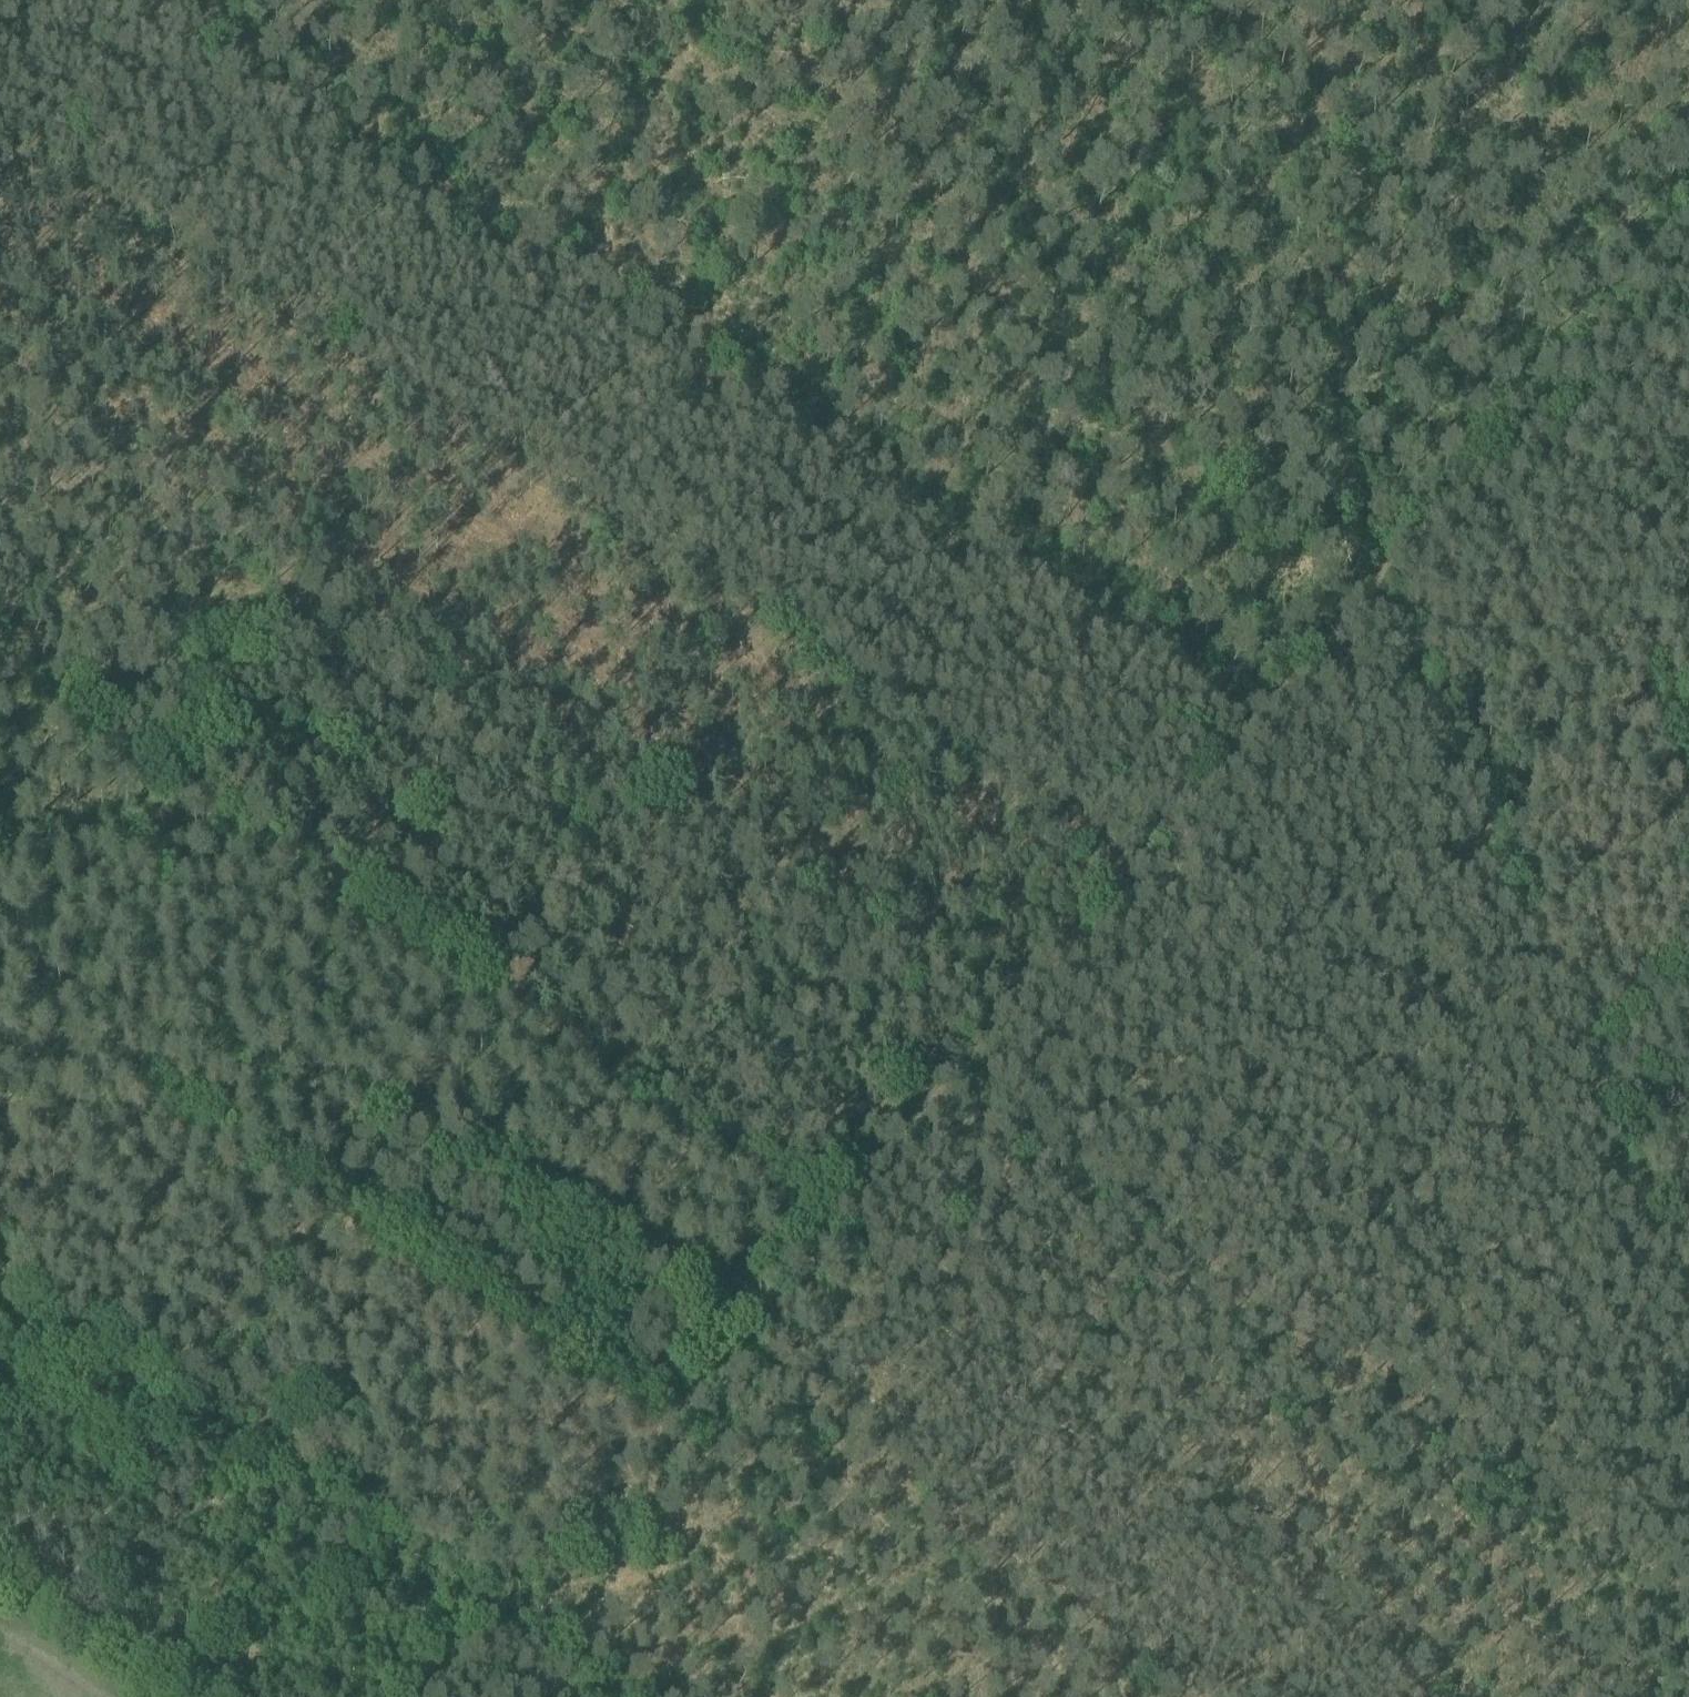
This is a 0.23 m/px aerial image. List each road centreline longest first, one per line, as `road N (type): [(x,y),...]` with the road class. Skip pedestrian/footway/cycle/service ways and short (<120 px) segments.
road 1 (track): [(747,1313),(1514,394),(1688,213)]
road 2 (track): [(425,1696),(542,1543),(747,1313)]

